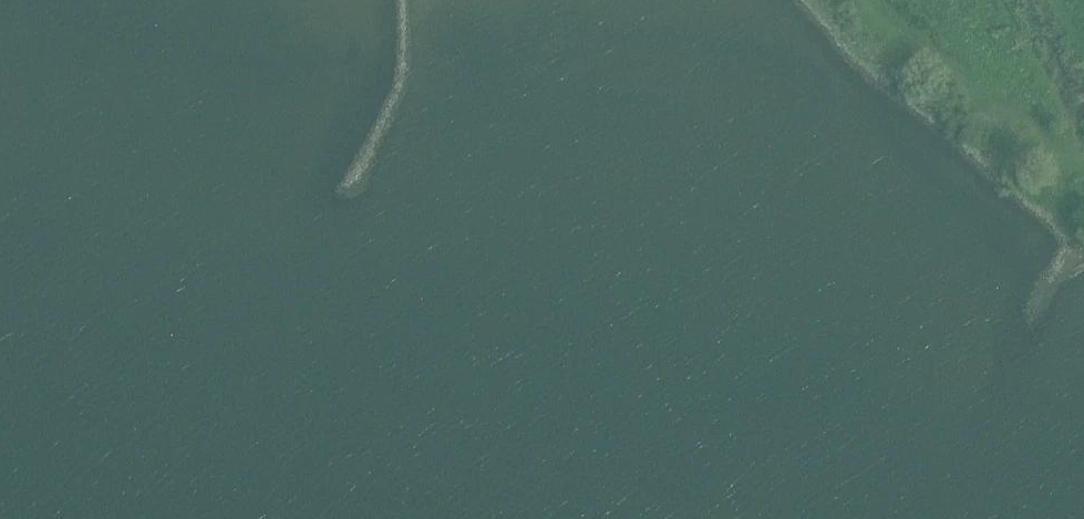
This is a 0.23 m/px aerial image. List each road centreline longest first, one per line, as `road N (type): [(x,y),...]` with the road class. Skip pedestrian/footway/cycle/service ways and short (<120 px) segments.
road 1 (track): [(1083,179),(1075,182),(866,0)]

